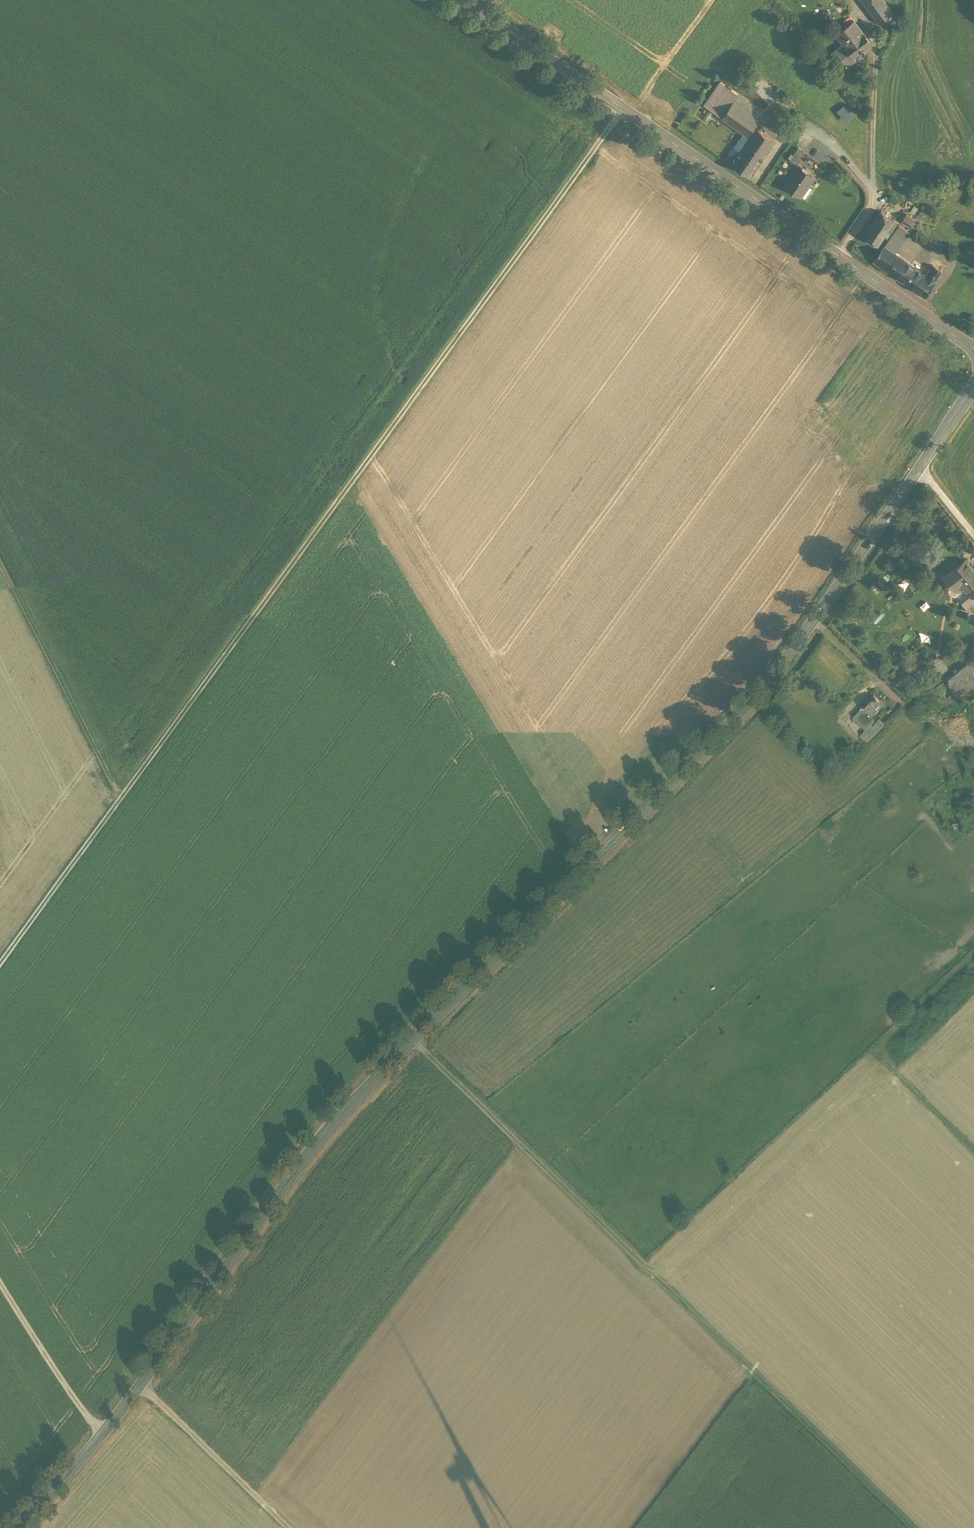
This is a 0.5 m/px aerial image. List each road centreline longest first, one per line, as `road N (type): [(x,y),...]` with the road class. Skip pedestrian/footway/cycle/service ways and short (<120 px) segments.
road 1 (secondary): [(973,384),(762,694),(326,1127),(131,1401),(24,1527)]
road 2 (track): [(623,109),(0,966)]
road 3 (secondary): [(464,0),(973,352)]
road 4 (track): [(0,564),(119,801)]
road 5 (track): [(97,1440),(0,1287)]

